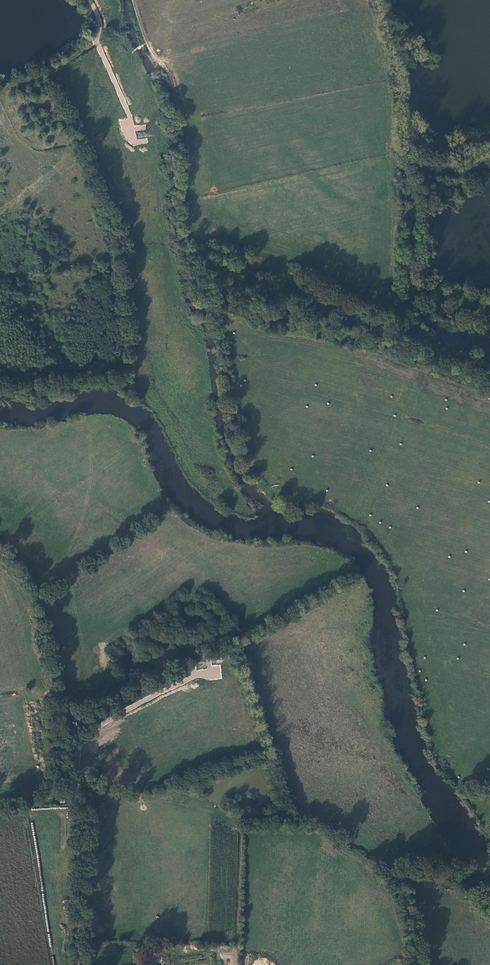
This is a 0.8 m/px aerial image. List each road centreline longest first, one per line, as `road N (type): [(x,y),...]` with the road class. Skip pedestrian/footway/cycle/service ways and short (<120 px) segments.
road 1 (track): [(79,964),(81,792),(61,761),(58,703)]

